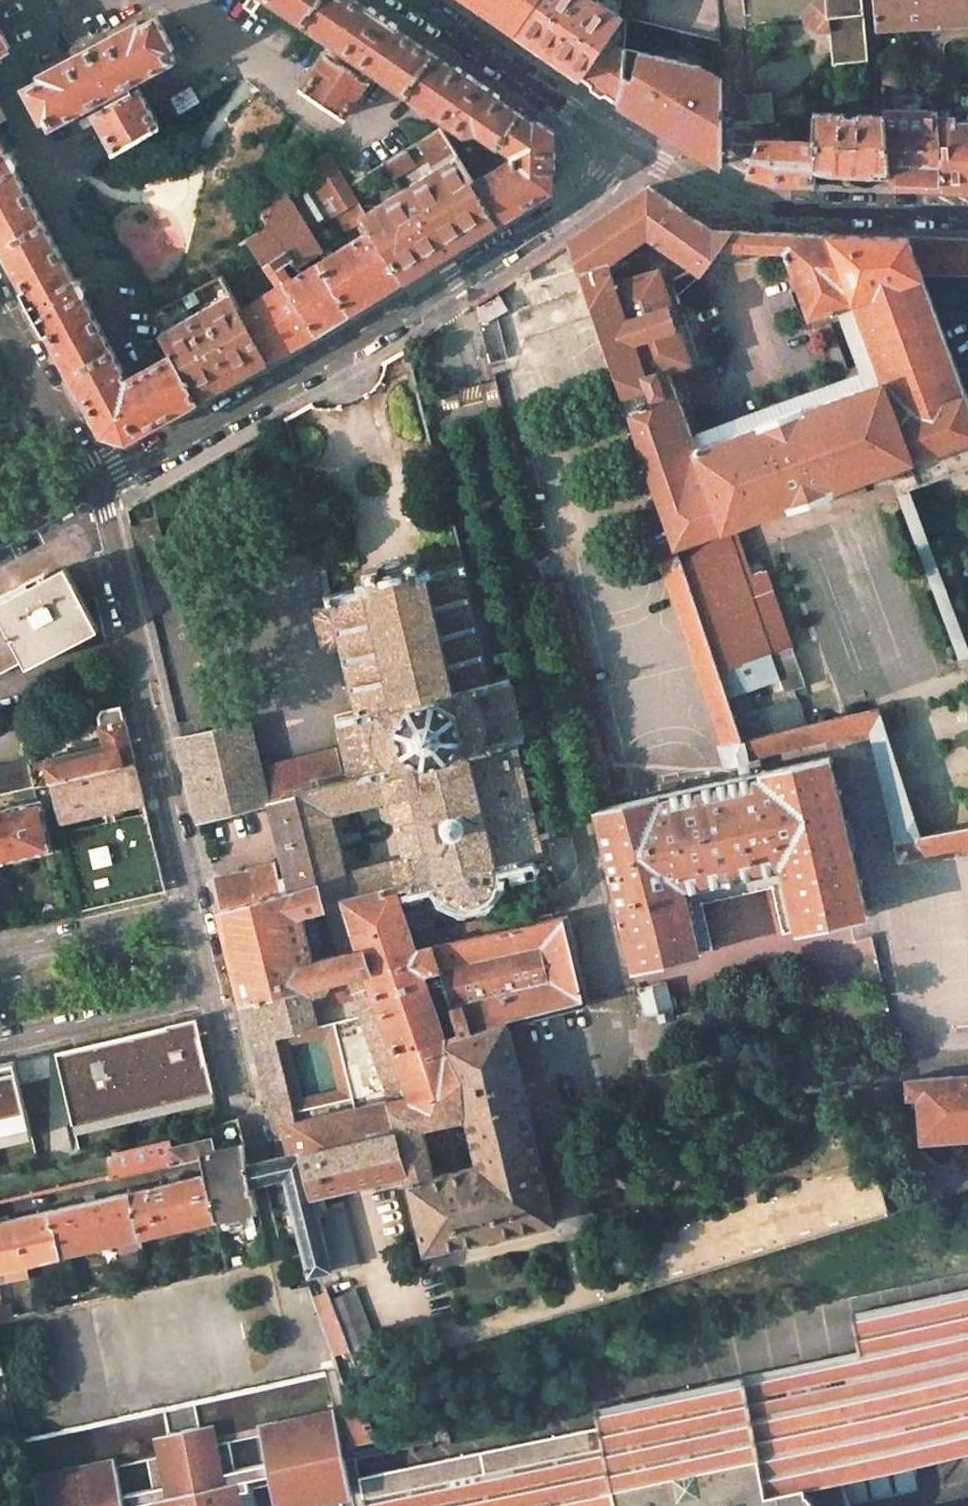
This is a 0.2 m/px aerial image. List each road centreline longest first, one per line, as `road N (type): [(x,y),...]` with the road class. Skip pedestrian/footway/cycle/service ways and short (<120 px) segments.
road 1 (residential): [(630,146),(588,196),(547,223),(316,365),(93,488)]
road 2 (residential): [(93,488),(194,908)]
road 3 (residential): [(630,146),(755,208),(967,214)]
road 4 (residential): [(412,0),(630,146)]
road 5 (residential): [(0,1042),(211,992)]
road 6 (residential): [(194,908),(0,953)]
road 7 (residential): [(0,314),(93,488)]
road 8 (residential): [(211,992),(235,1099),(248,1113),(257,1151)]

